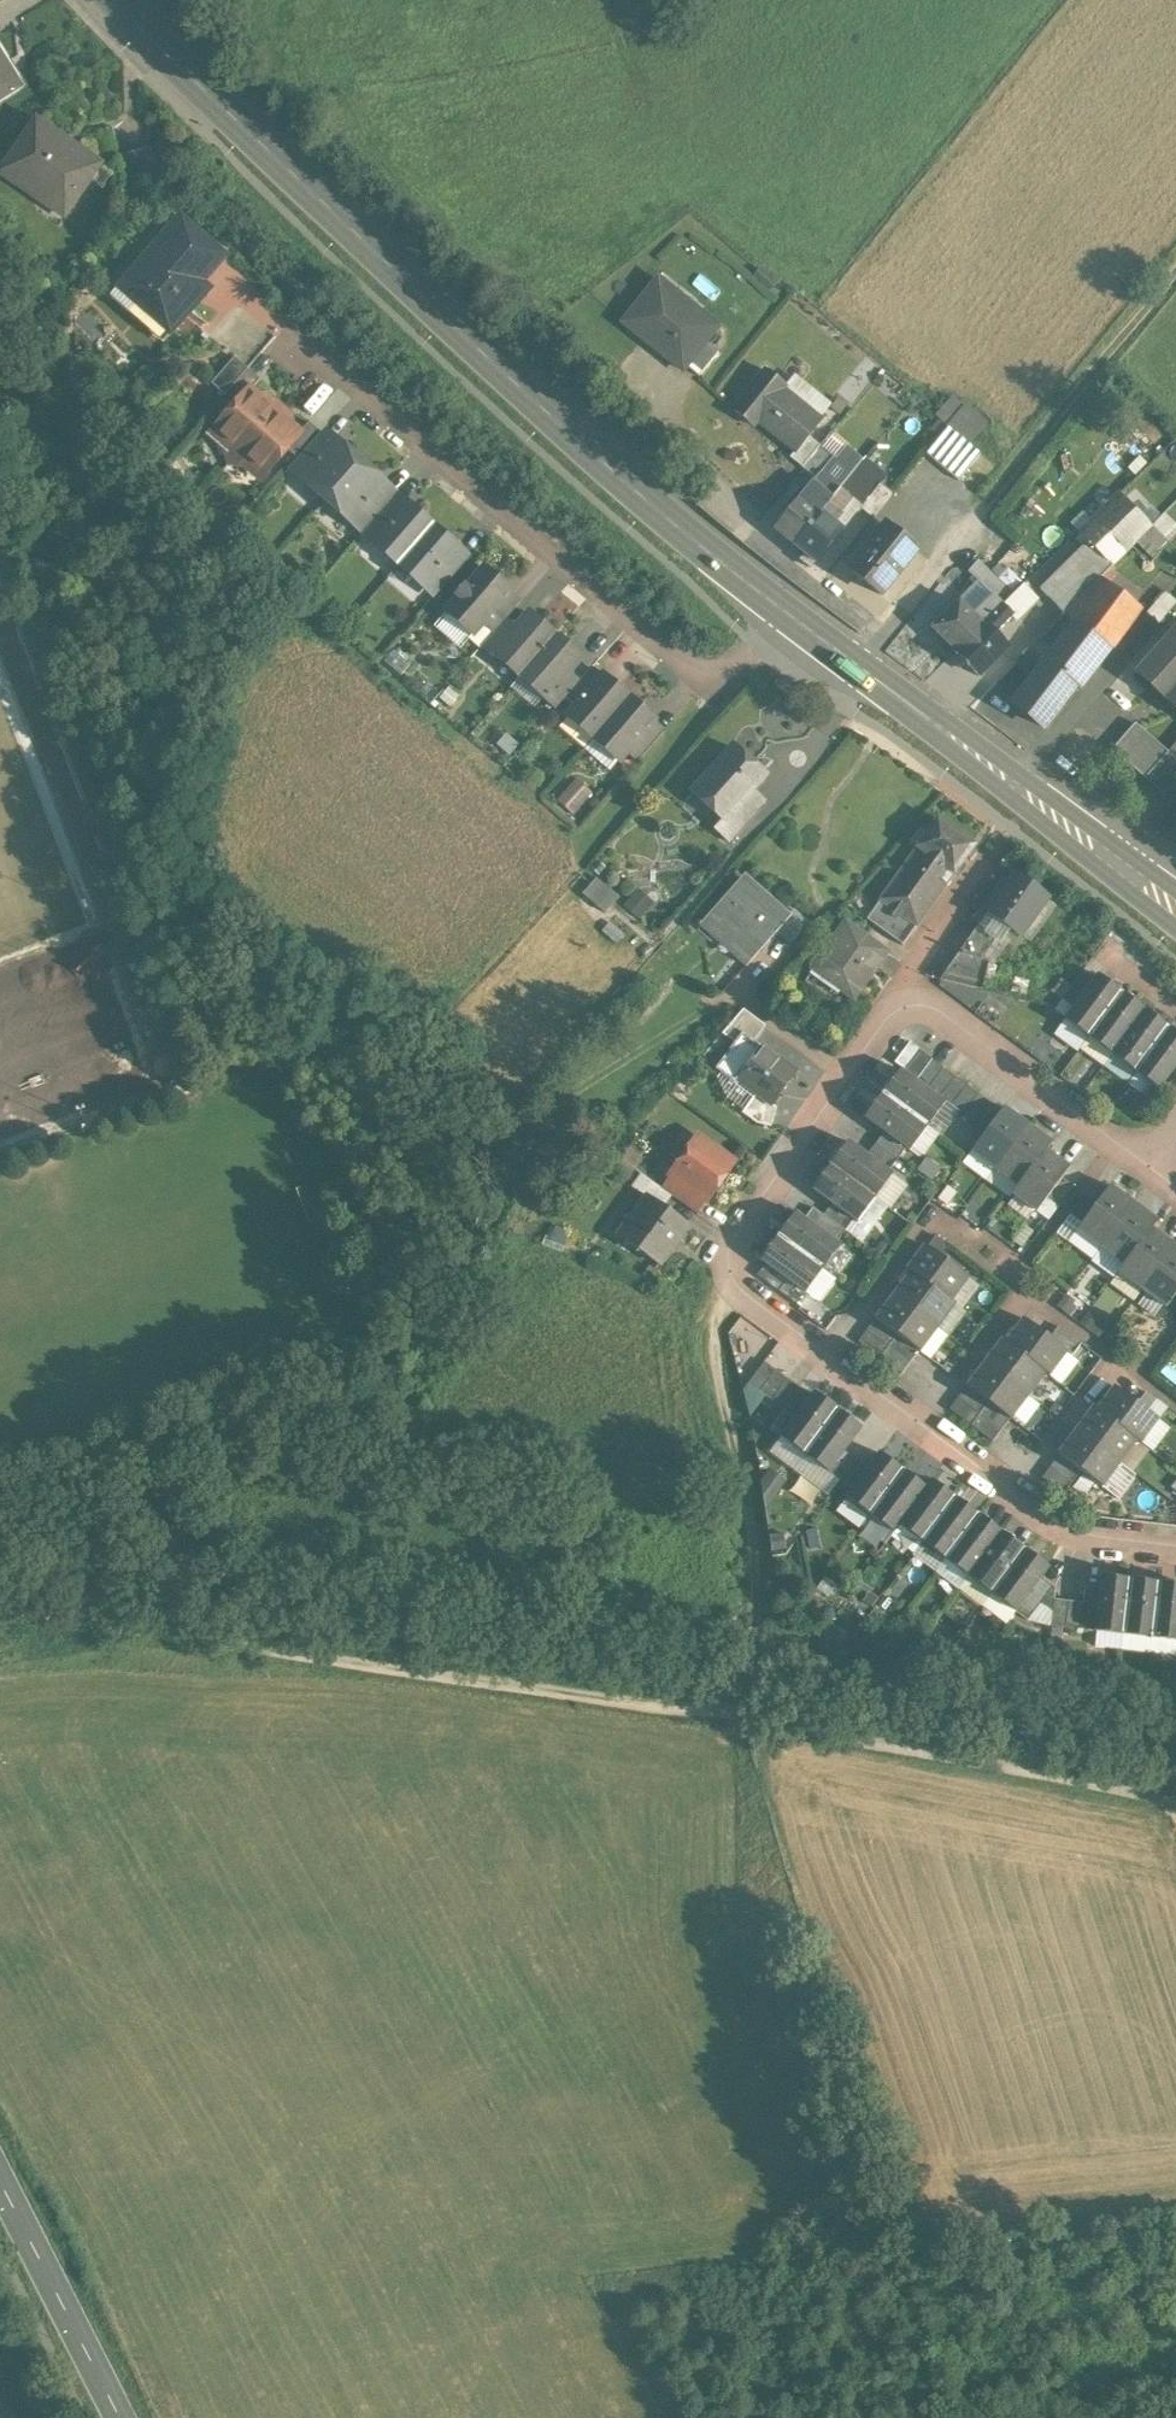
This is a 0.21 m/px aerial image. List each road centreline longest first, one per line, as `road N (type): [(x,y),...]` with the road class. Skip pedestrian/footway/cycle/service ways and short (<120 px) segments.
road 1 (secondary): [(1175,908),(684,534),(116,0)]
road 2 (residential): [(901,985),(736,1228),(724,1256),(731,1292),(1037,1521),(1081,1541),(1175,1550)]
road 3 (track): [(0,1608),(742,1718)]
road 4 (track): [(742,1718),(1175,1798)]
road 5 (track): [(731,1292),(716,1316),(717,1351),(755,1571),(742,1718)]
road 6 (residential): [(901,985),(1154,1171)]
road 7 (track): [(1175,266),(989,502)]
road 8 (tertiary): [(122,2417),(0,2165)]
road 9 (residential): [(993,851),(901,985)]
road 10 (track): [(138,1573),(0,1505)]

